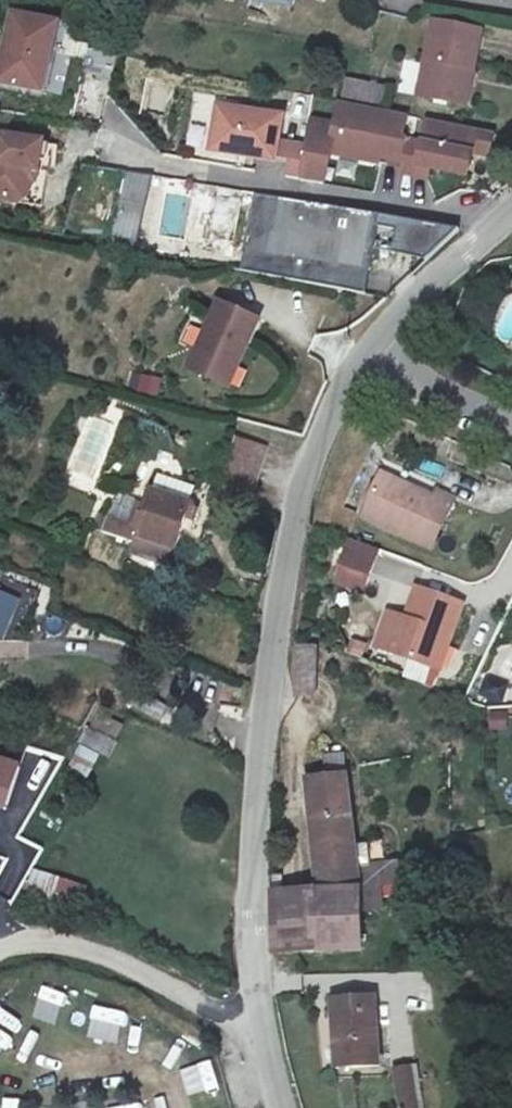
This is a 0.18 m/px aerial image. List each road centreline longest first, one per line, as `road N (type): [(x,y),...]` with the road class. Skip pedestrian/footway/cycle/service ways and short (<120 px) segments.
road 1 (unclassified): [(263,1034),(254,925),(278,620),(299,510),(328,424),(378,344)]
road 2 (residential): [(0,950),(20,941),(74,944),(263,1034)]
road 3 (unclassified): [(378,344),(511,208)]
road 4 (residential): [(378,344),(511,412)]

